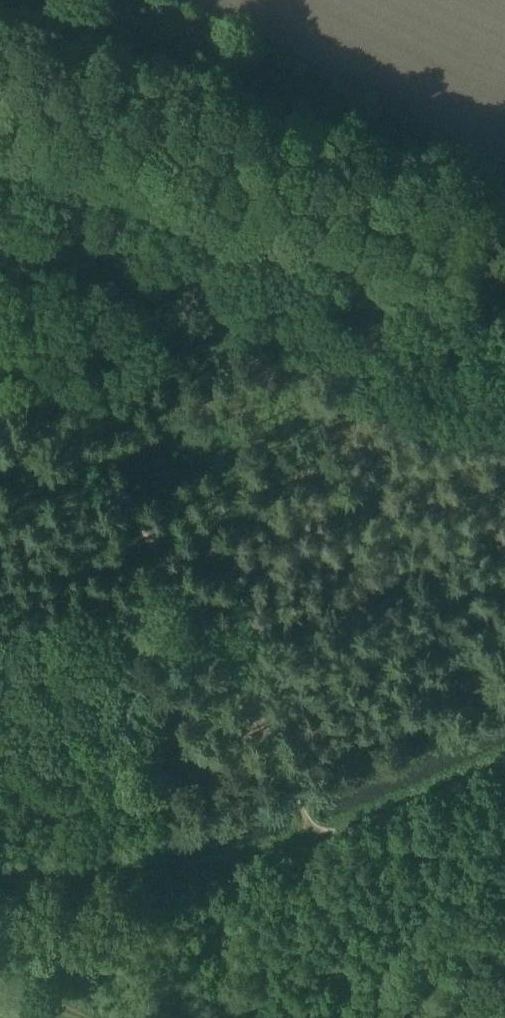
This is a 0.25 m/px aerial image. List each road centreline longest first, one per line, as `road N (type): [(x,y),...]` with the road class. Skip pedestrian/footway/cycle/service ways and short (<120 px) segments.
road 1 (track): [(0,326),(193,614),(317,834),(504,755)]
road 2 (track): [(0,82),(504,252)]
road 3 (track): [(136,875),(317,834)]

